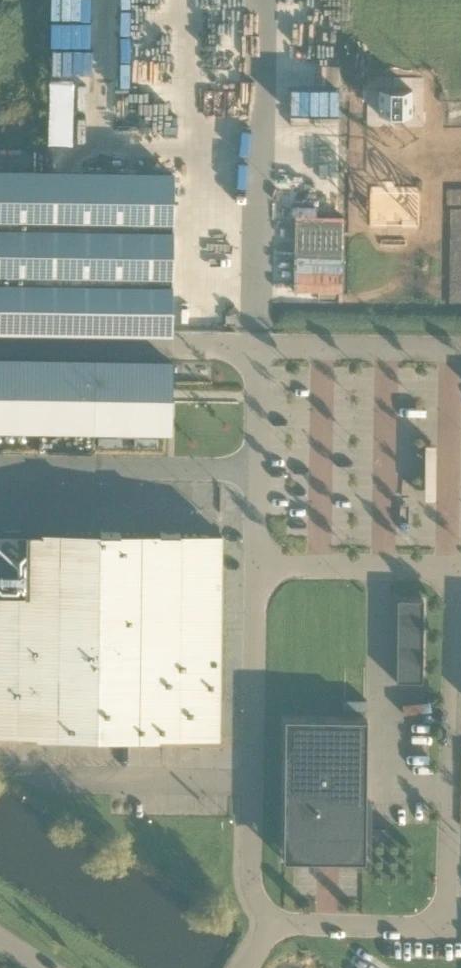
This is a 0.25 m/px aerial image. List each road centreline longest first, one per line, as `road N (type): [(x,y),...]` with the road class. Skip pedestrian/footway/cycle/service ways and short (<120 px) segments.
road 1 (unclassified): [(270,923),(446,928),(456,568)]
road 2 (unclassified): [(257,565),(249,871),(270,923)]
road 3 (unclassified): [(0,465),(258,469)]
road 4 (unclassified): [(0,343),(258,346)]
road 5 (unclassified): [(258,346),(460,349)]
road 6 (unclassified): [(456,568),(257,565)]
road 7 (unclassified): [(258,469),(258,346)]

